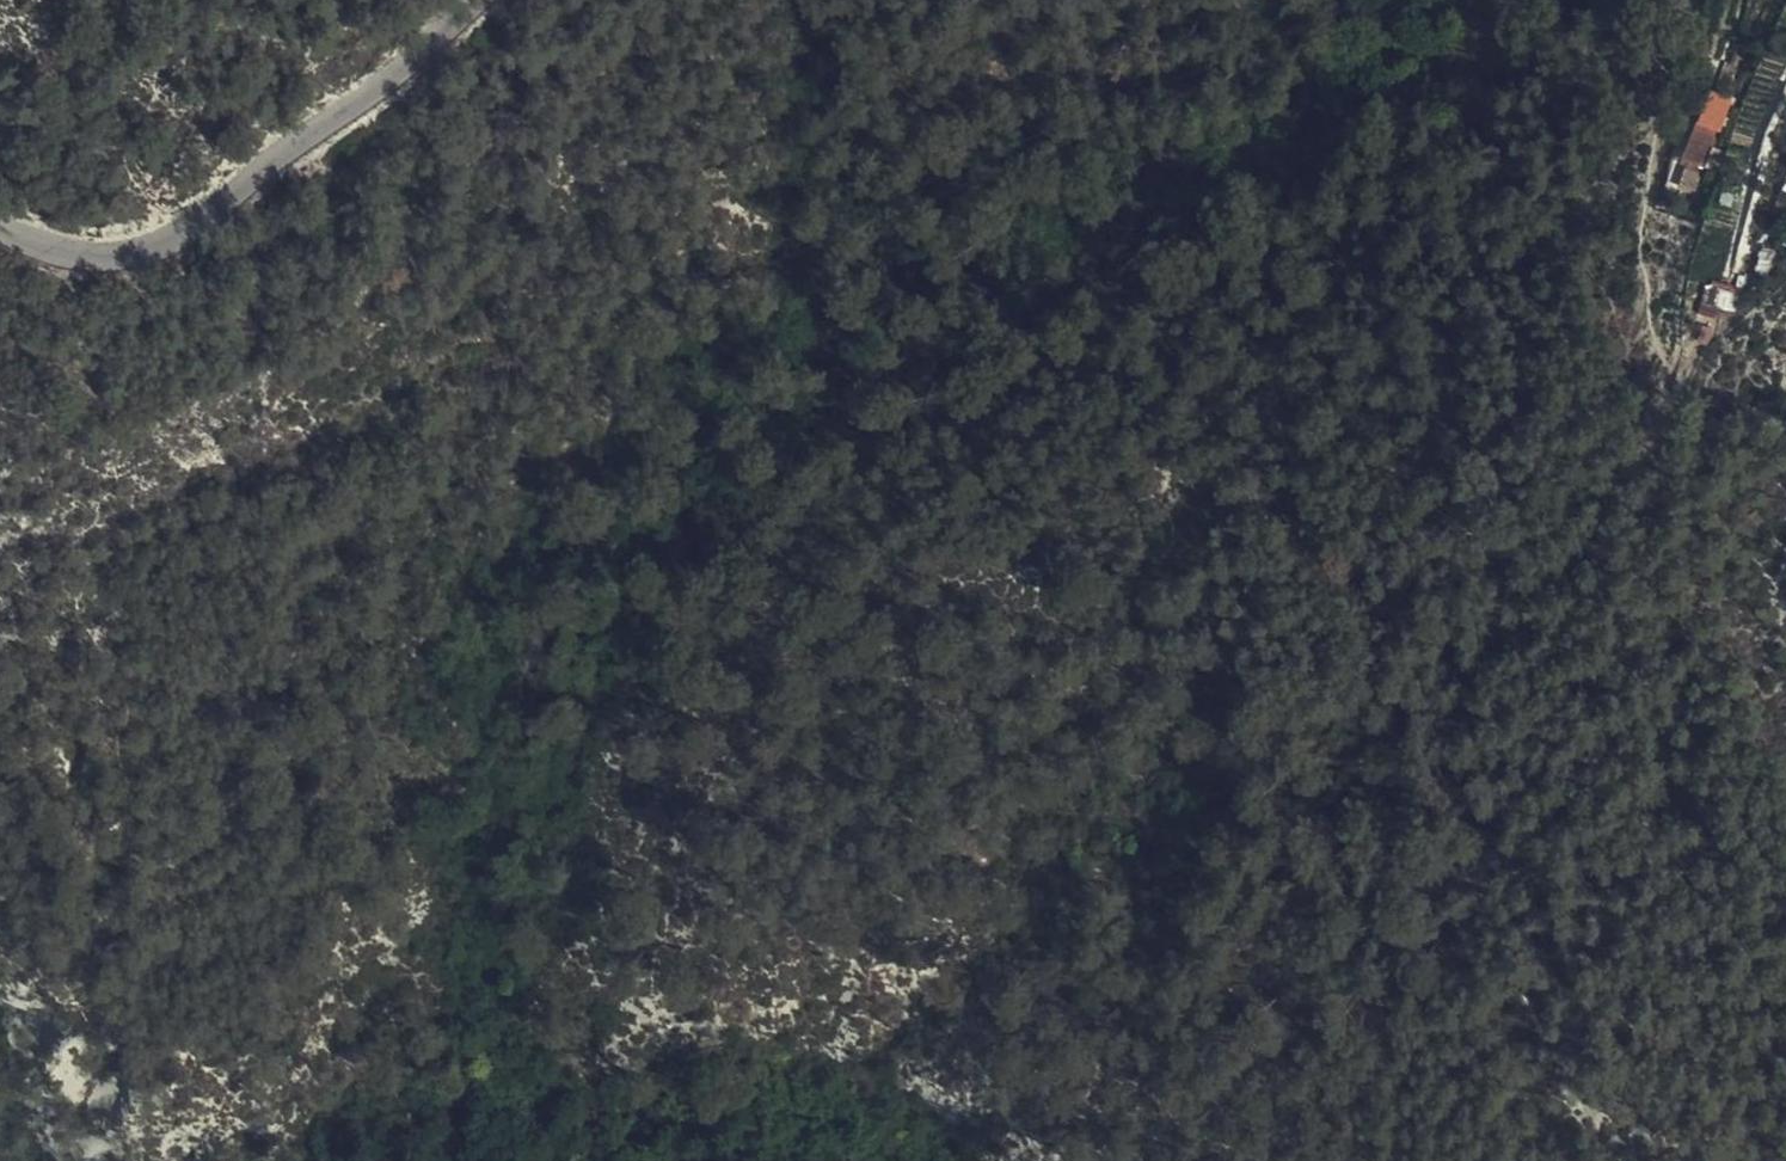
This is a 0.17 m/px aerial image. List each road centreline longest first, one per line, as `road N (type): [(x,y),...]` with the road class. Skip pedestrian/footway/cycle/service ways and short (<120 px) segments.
road 1 (unclassified): [(473,0),(211,218),(124,253),(43,238),(0,205)]

